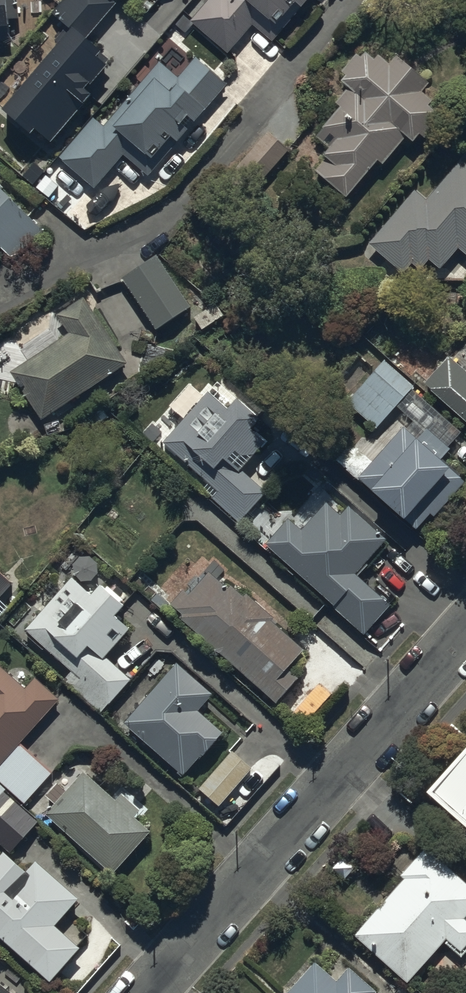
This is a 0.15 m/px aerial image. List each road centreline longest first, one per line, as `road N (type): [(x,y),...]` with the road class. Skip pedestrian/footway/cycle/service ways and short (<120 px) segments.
road 1 (residential): [(465,635),(148,992)]

